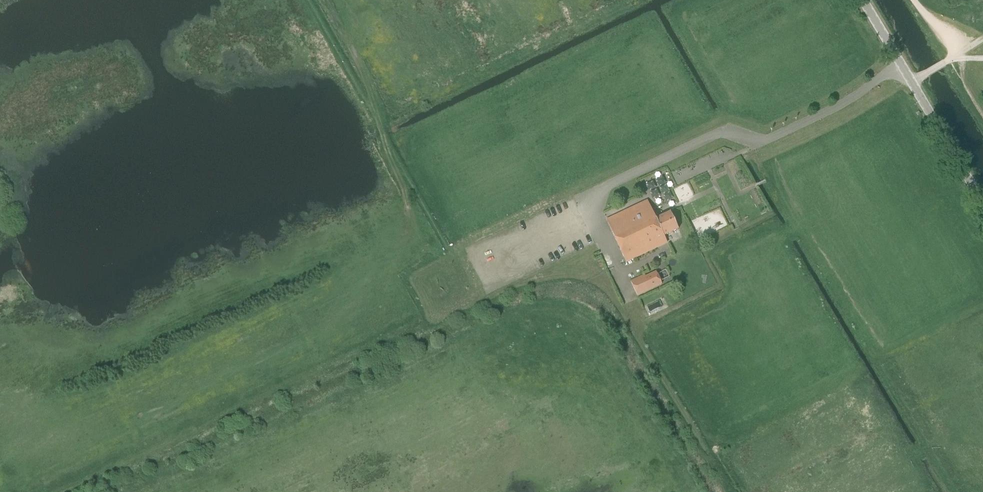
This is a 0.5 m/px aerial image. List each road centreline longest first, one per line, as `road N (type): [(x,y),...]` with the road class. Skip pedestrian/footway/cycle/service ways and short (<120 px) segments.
road 1 (tertiary): [(982,202),(913,83)]

